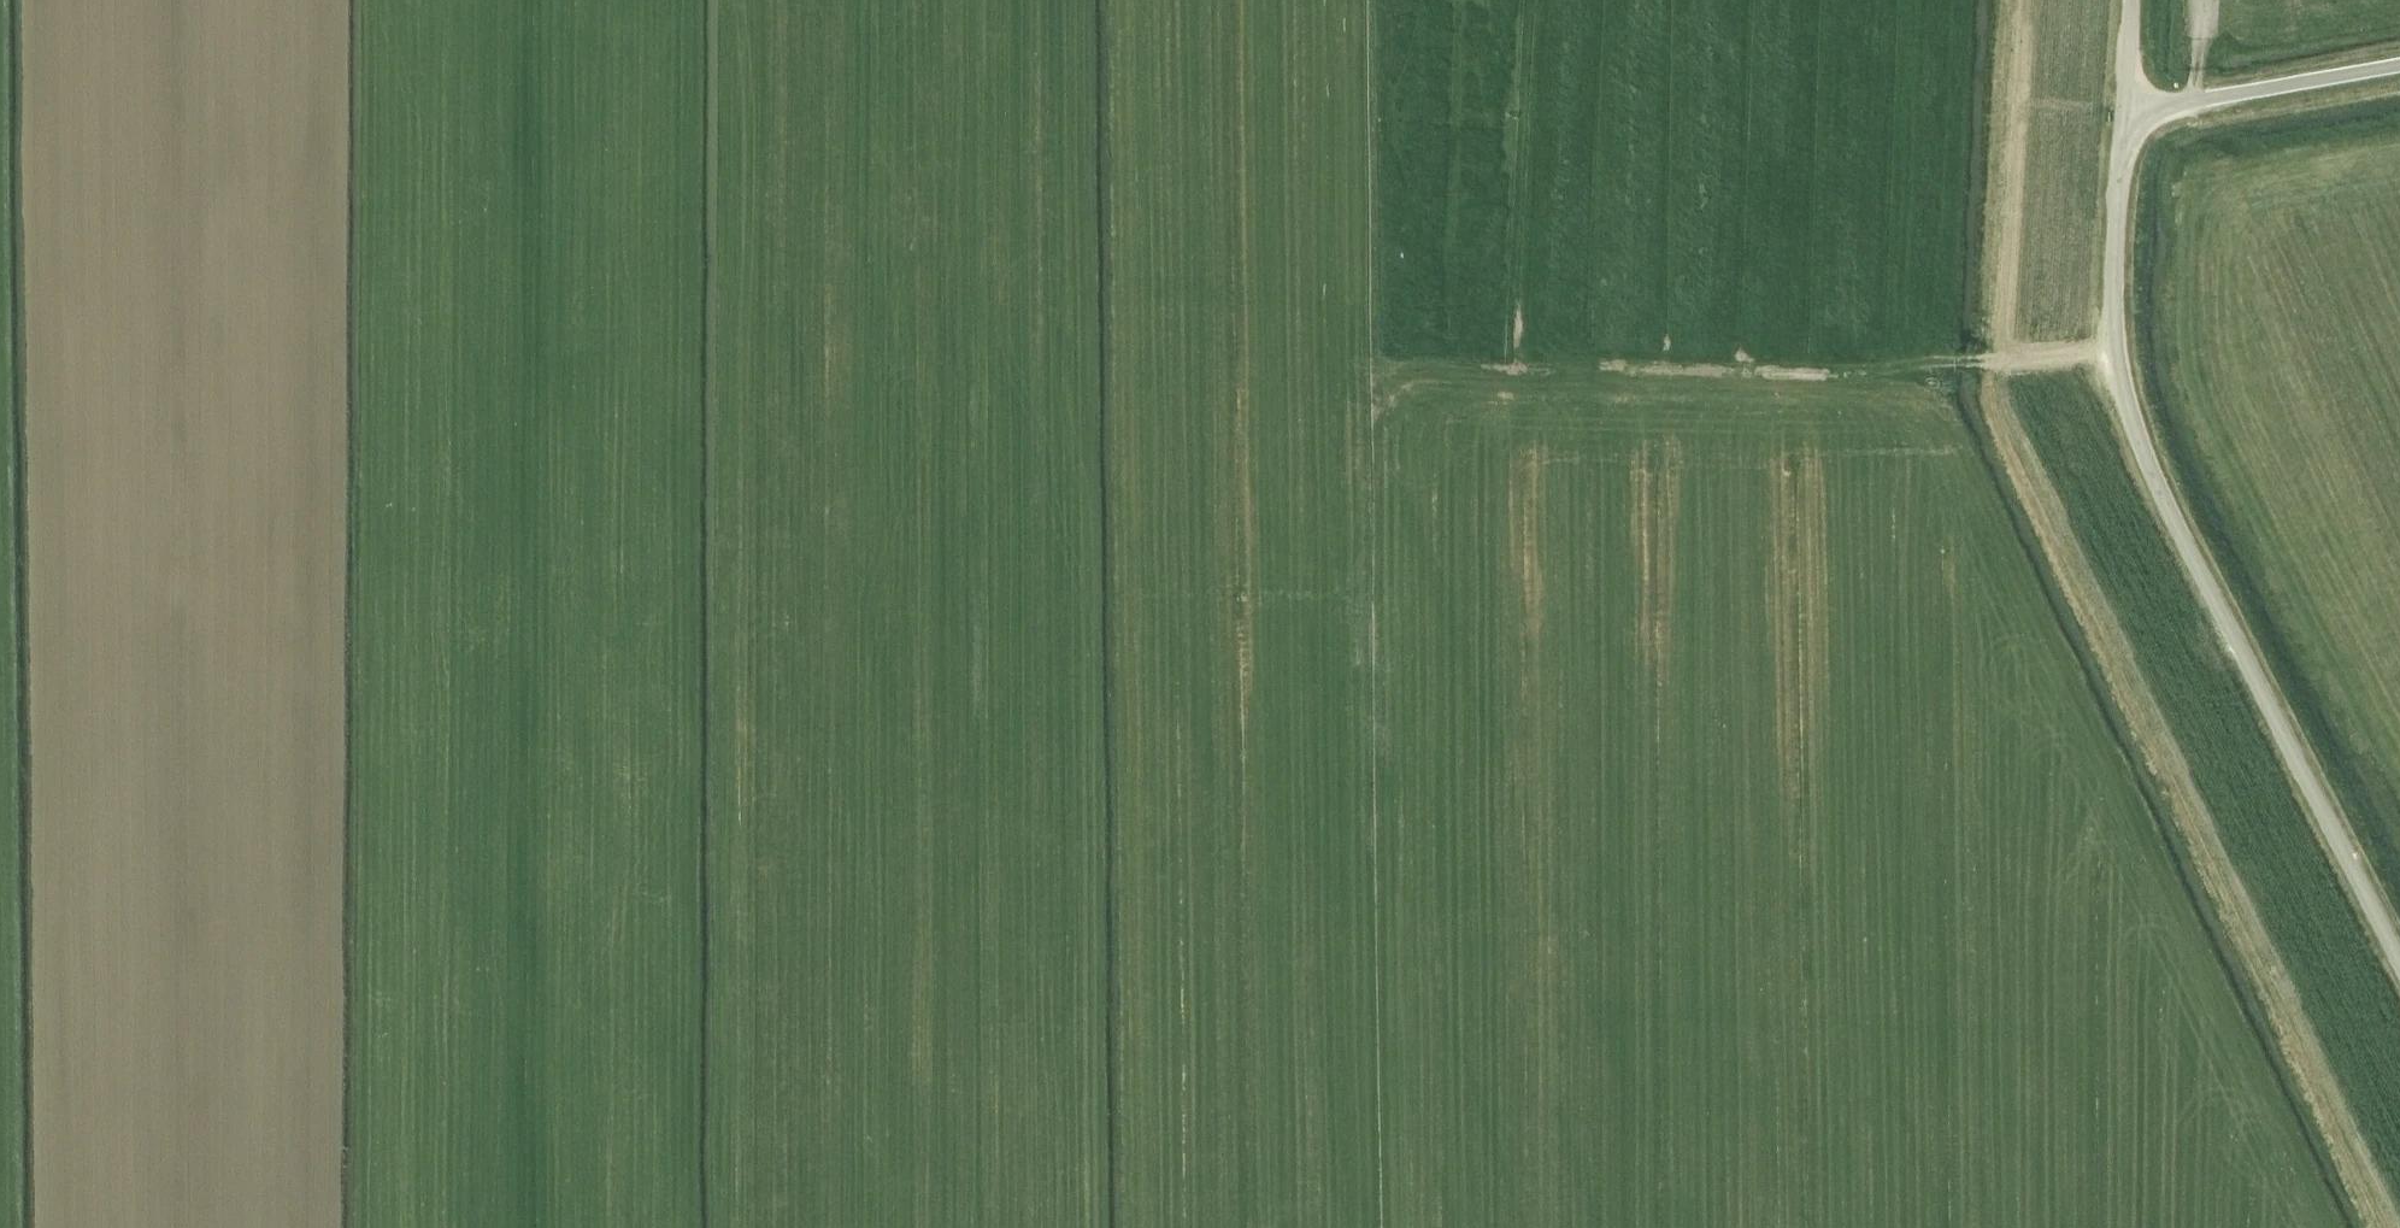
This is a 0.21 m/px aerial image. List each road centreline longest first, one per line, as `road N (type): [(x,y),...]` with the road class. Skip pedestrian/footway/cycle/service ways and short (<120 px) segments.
road 1 (unclassified): [(2399,957),(2241,652),(2127,403),(2115,321),(2128,116)]
road 2 (unclassified): [(2399,69),(2128,116)]

